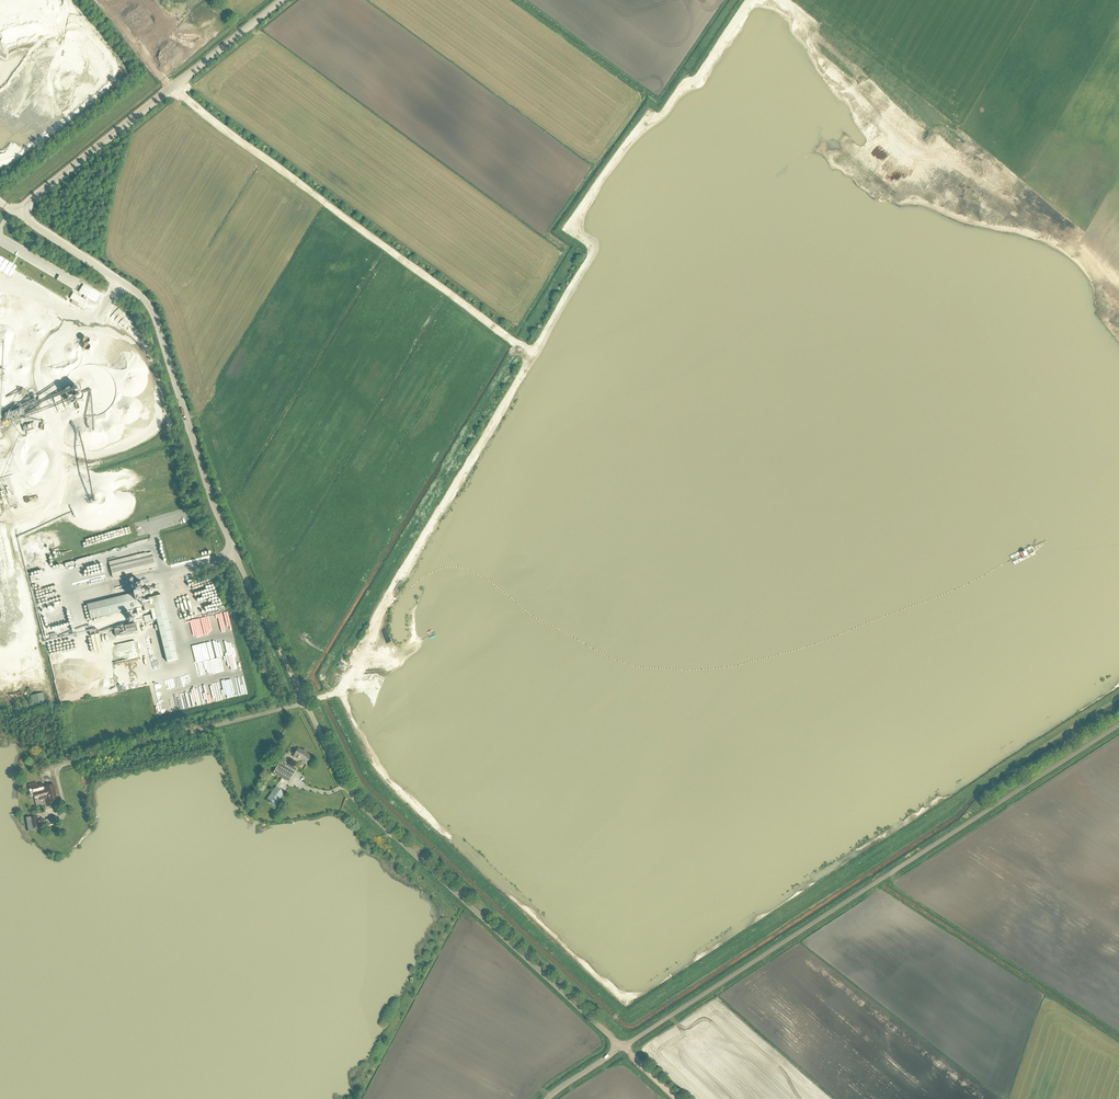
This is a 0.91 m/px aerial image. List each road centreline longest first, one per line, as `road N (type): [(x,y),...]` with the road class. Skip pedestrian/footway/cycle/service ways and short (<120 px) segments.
road 1 (unclassified): [(621,1047),(350,792),(215,510),(151,308),(17,213),(281,0)]
road 2 (tertiary): [(621,1047),(1118,724)]
road 3 (track): [(527,369),(525,351),(170,90)]
road 4 (track): [(305,702),(51,765)]

